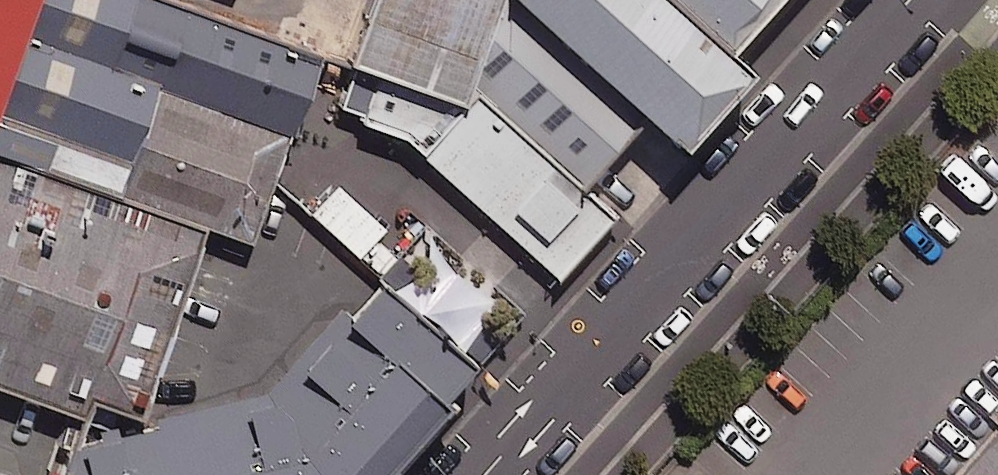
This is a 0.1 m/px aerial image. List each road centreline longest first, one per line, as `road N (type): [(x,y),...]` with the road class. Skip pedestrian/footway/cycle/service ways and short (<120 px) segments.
road 1 (tertiary): [(487,474),(910,0)]

